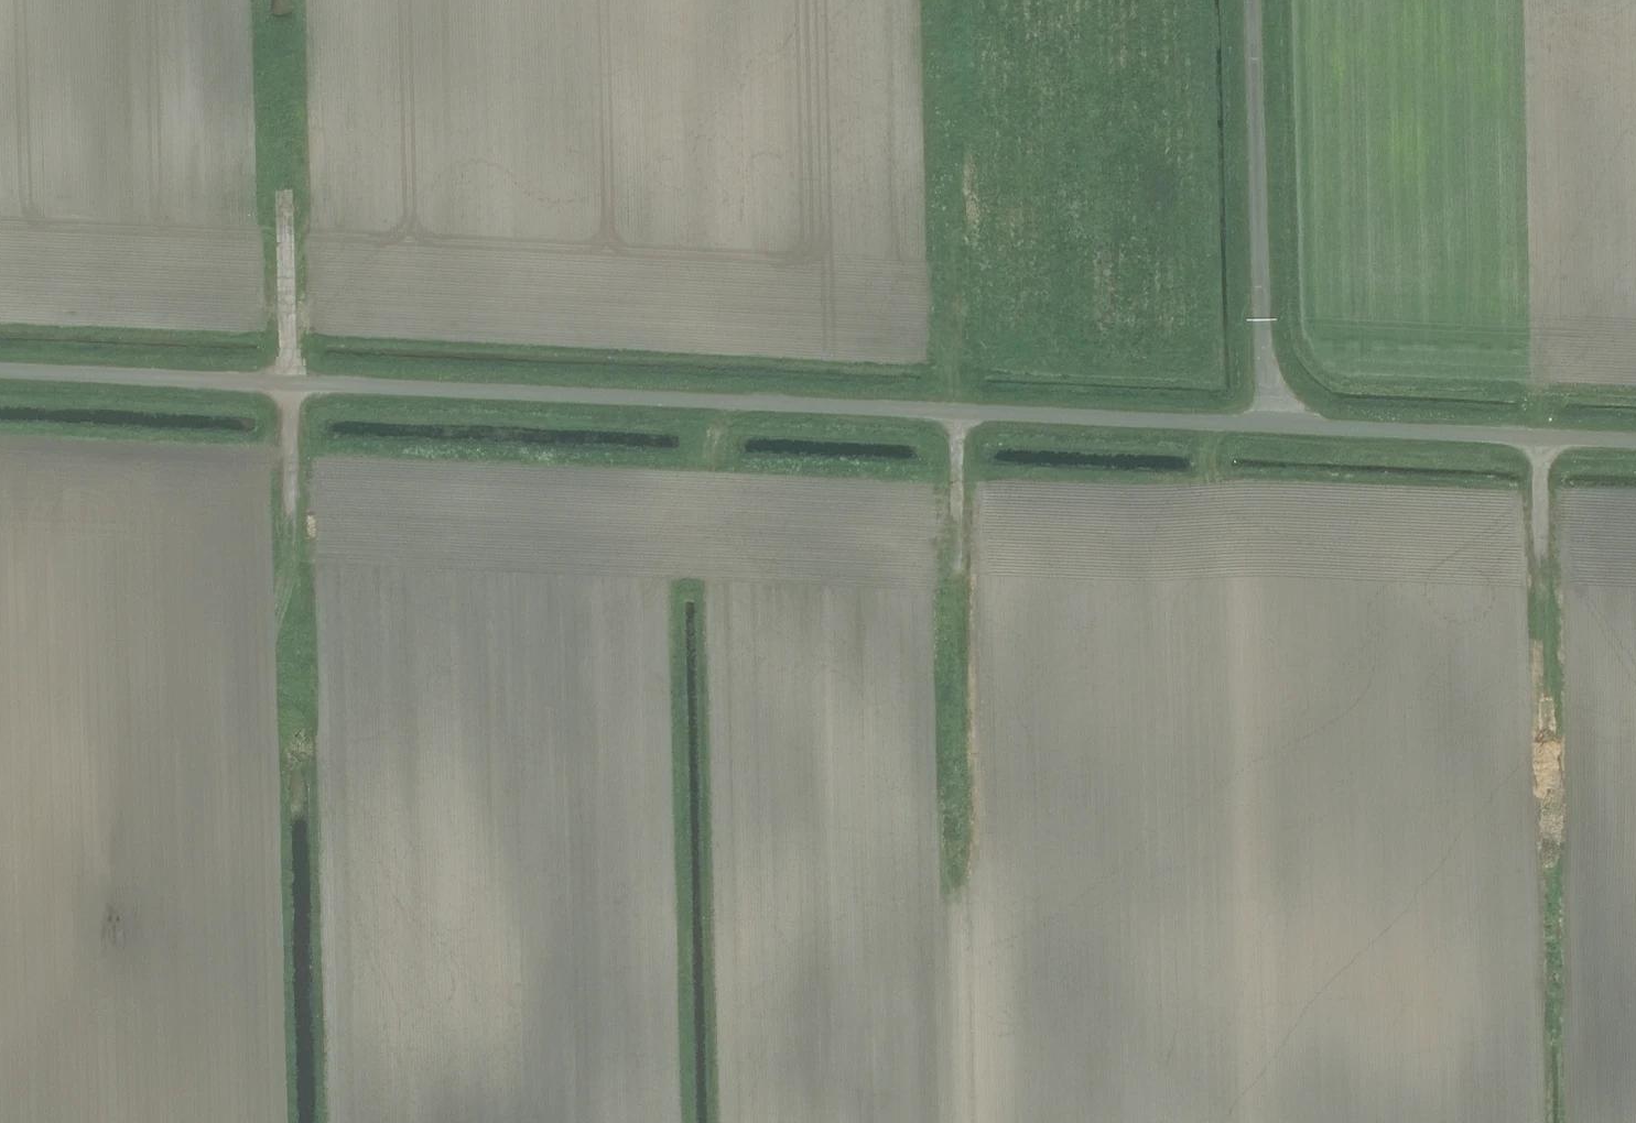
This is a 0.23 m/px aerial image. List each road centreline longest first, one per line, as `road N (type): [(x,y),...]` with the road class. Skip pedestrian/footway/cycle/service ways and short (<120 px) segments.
road 1 (unclassified): [(1635,441),(0,371)]

